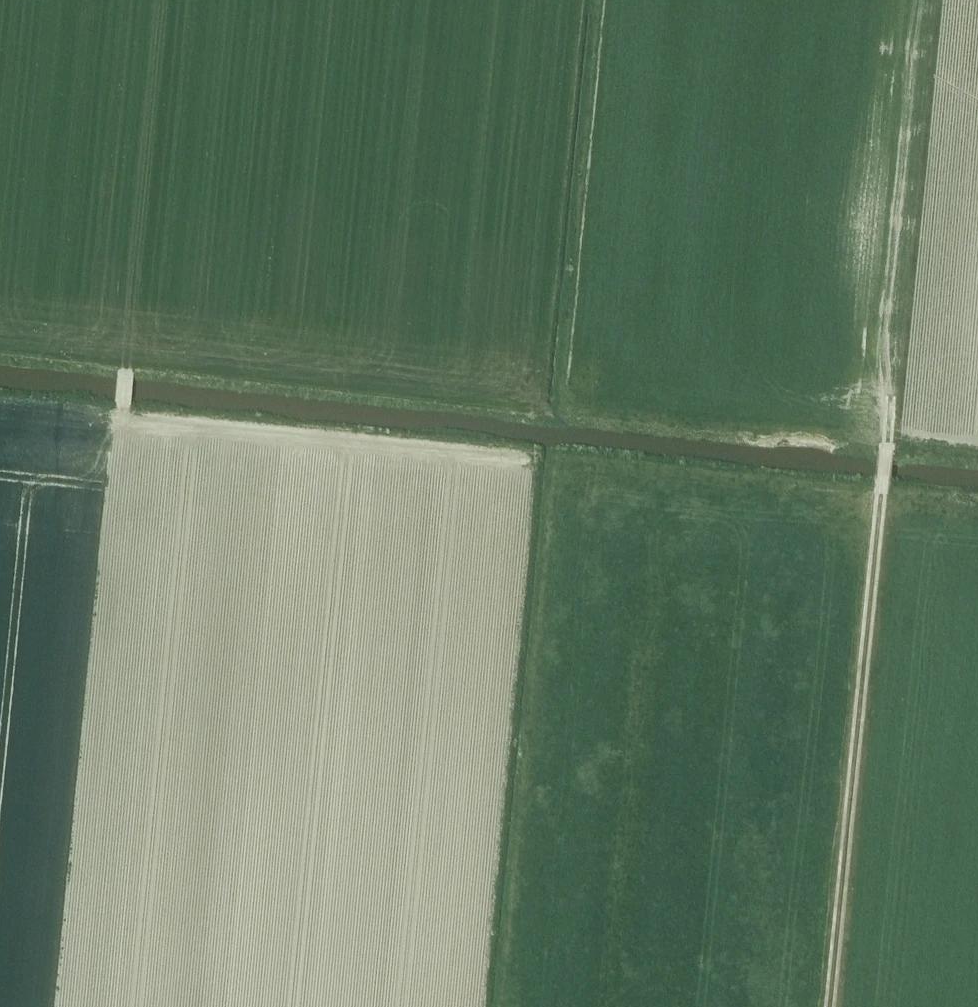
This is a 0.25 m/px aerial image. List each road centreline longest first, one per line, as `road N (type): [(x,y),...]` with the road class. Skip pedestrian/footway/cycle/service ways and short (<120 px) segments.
road 1 (track): [(829,1006),(938,0)]

